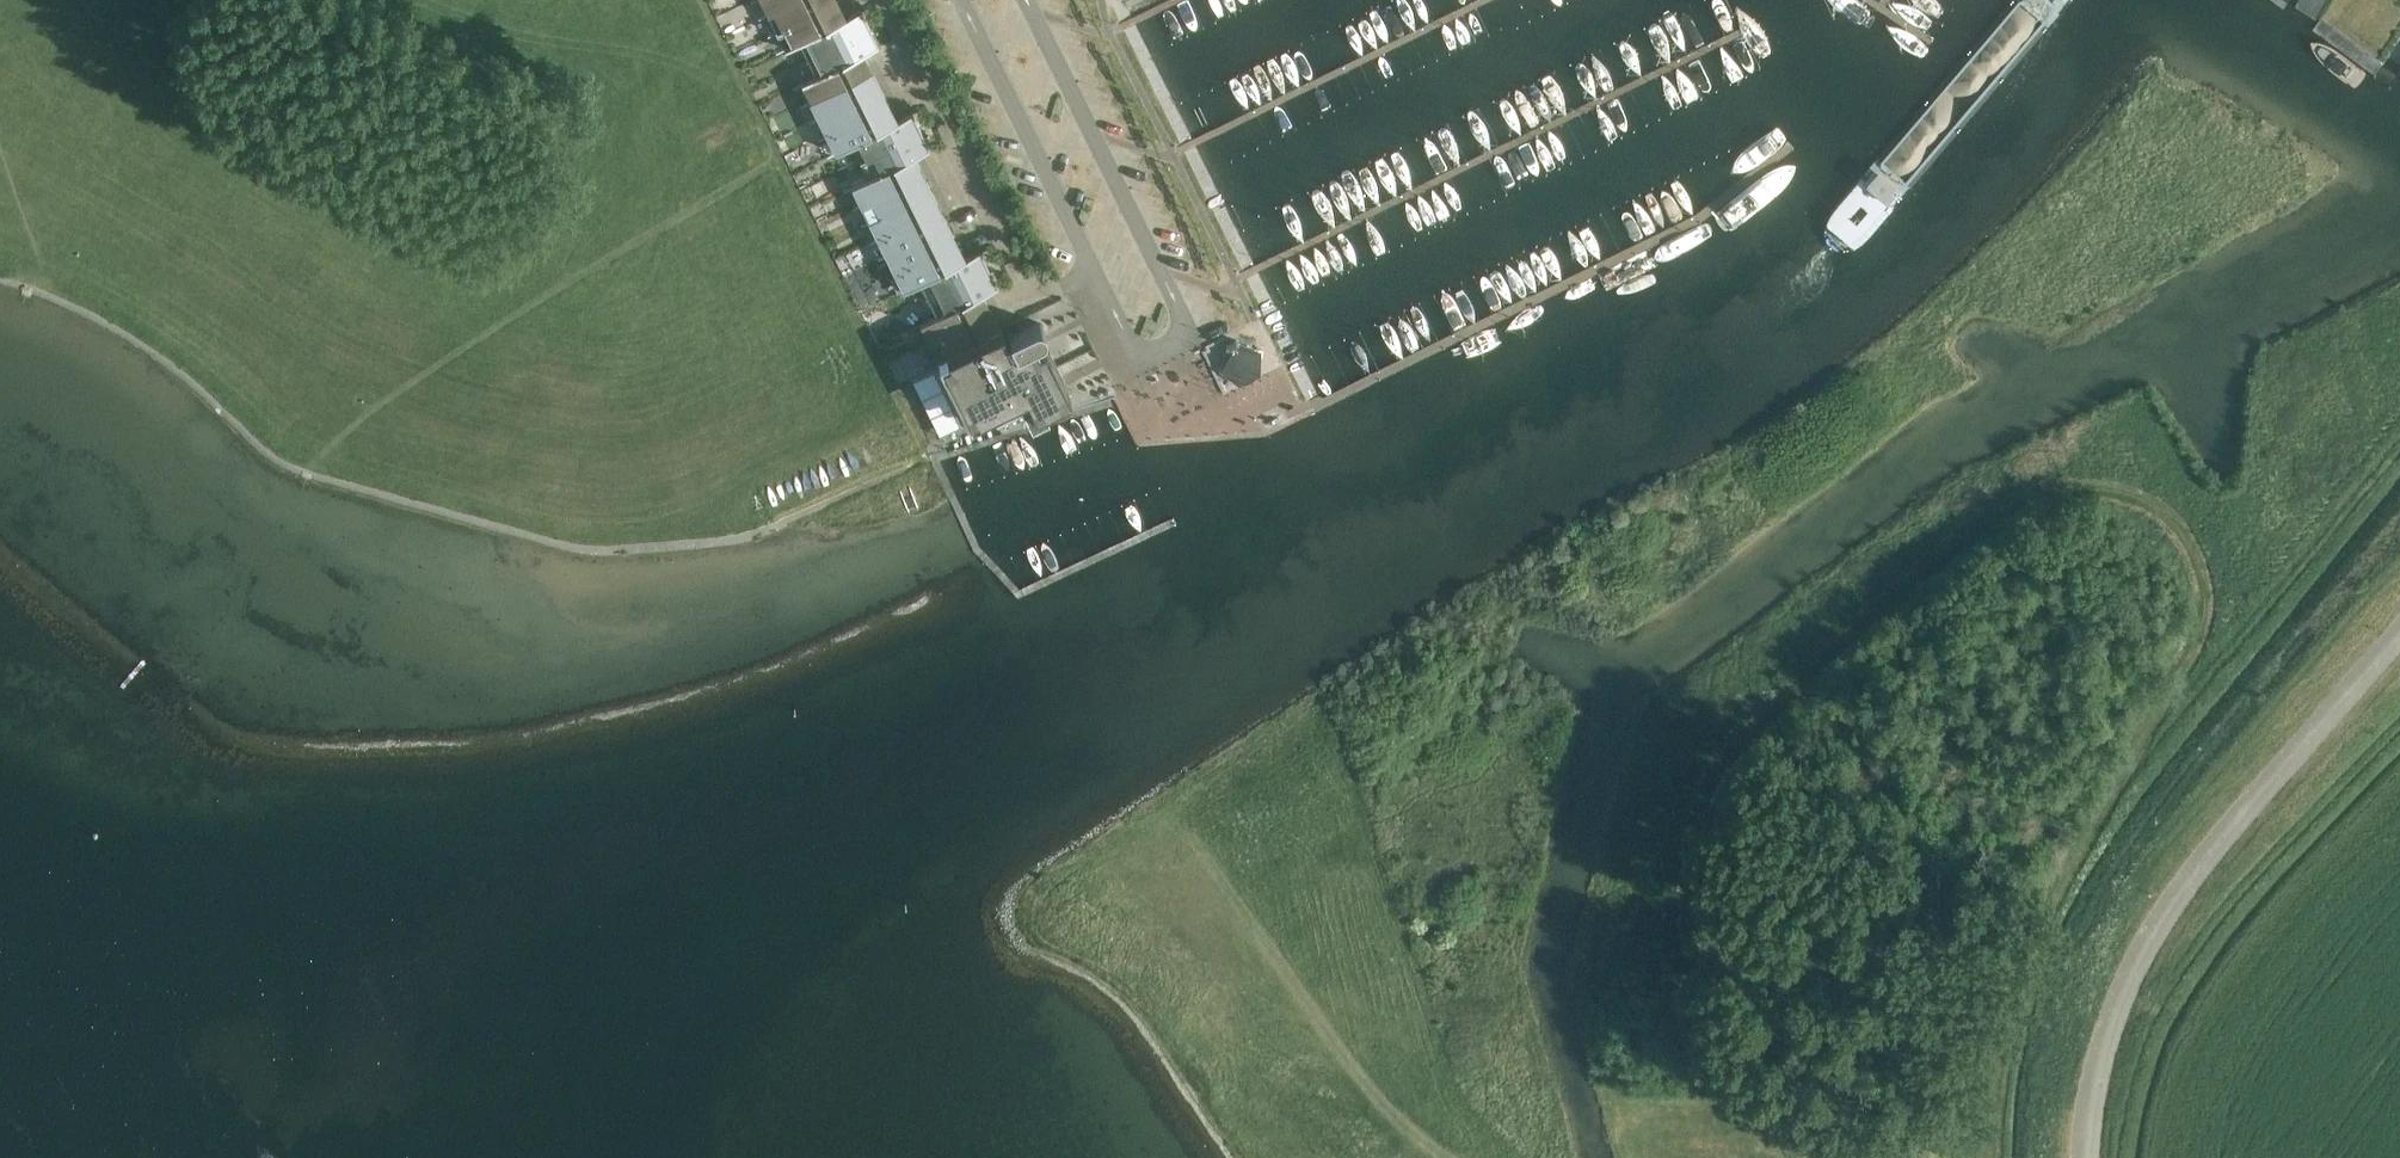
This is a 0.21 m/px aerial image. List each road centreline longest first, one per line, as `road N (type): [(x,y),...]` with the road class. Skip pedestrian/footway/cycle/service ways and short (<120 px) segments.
road 1 (unclassified): [(2072,1157),(2073,1111),(2100,1021),(2167,919),(2399,654)]
road 2 (residential): [(887,0),(1032,291),(1042,295),(1095,270)]

